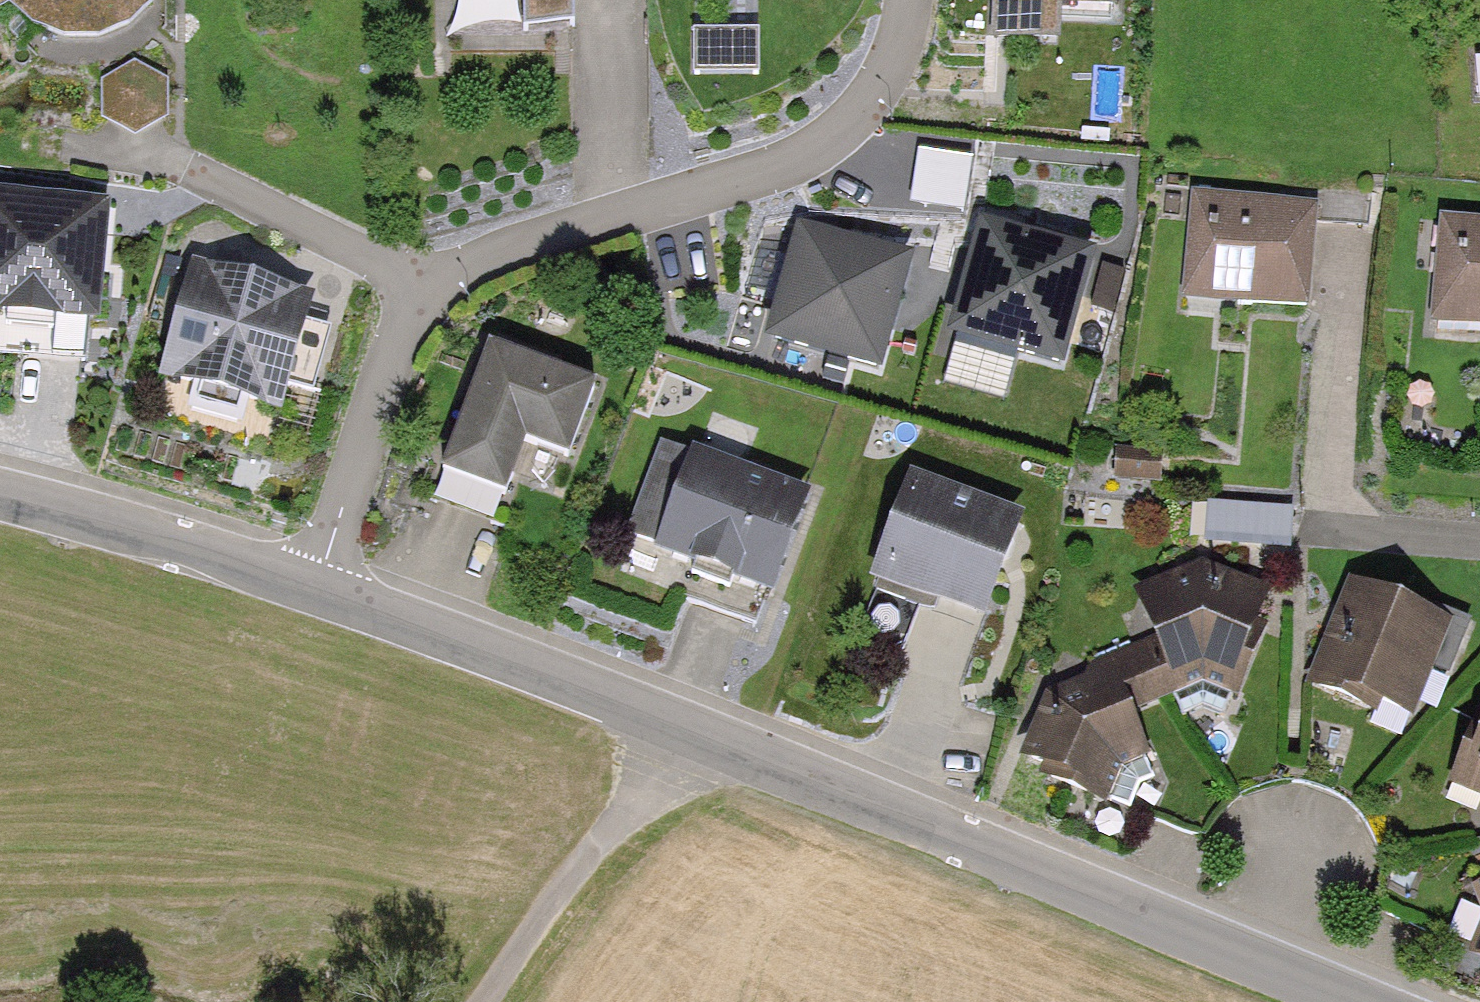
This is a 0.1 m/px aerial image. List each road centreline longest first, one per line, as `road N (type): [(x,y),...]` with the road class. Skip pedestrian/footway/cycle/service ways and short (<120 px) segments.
road 1 (unclassified): [(1357,1001),(679,724),(317,587)]
road 2 (residential): [(317,587),(391,363),(426,293),(502,252),(790,163),(824,145),(877,92),(910,0)]
road 3 (track): [(481,1001),(635,805),(679,724)]
road 4 (unclassified): [(317,587),(0,497)]
road 5 (residential): [(1479,547),(1321,535)]

